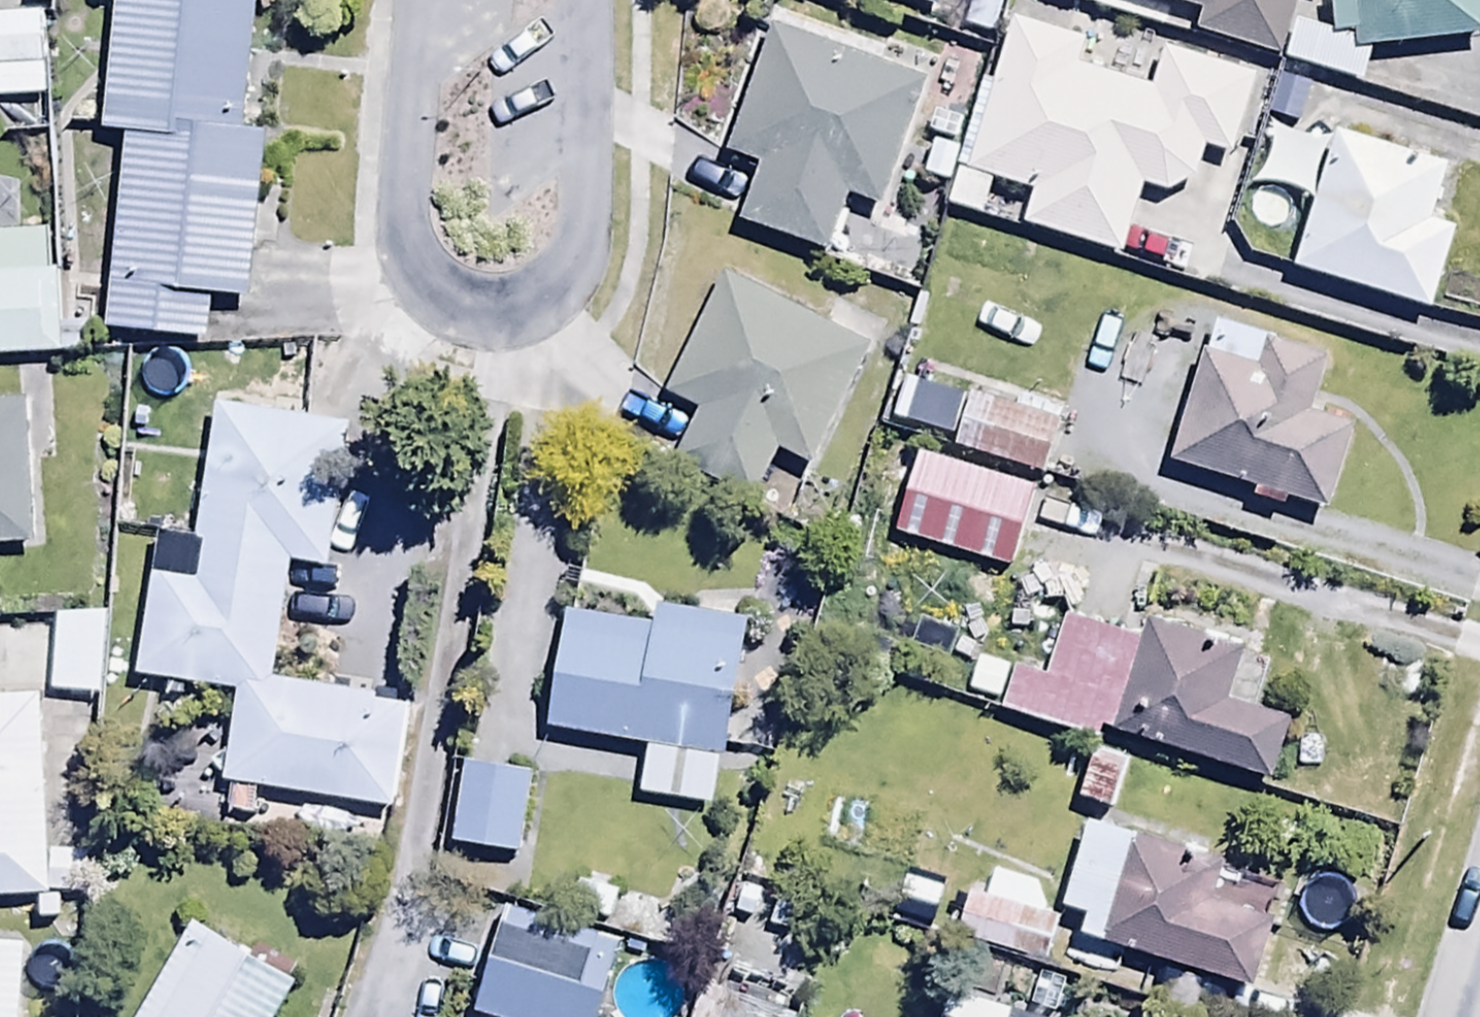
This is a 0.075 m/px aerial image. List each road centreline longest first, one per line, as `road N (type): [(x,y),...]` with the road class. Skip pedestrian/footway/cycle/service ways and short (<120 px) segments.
road 1 (residential): [(397,217),(402,254),(443,305),(476,318),(511,317),(549,301),(571,269),(581,225),(582,0)]
road 2 (residential): [(419,0),(397,217)]

